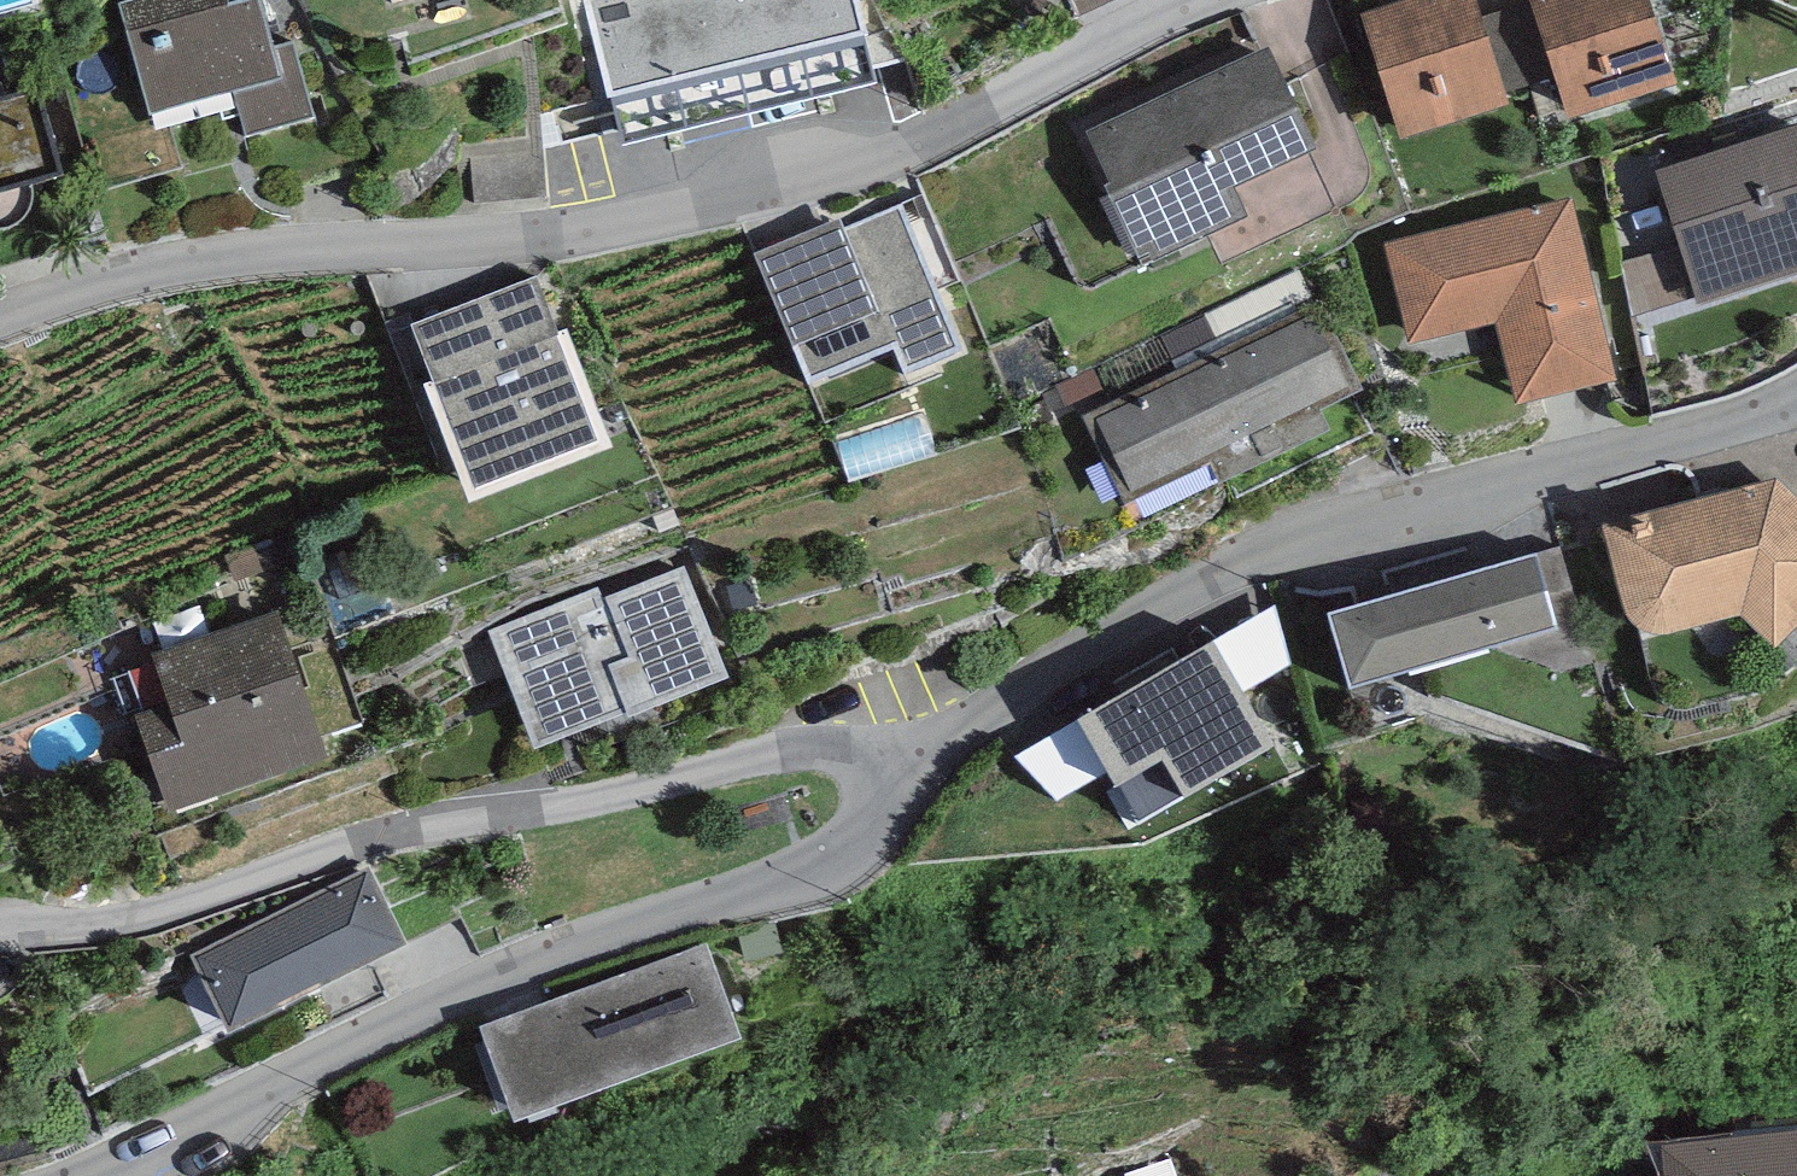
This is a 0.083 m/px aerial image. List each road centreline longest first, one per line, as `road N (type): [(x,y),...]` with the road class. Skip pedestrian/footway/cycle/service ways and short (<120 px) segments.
road 1 (residential): [(1200,0),(909,143),(754,193),(570,231),(246,257),(23,303),(0,315)]
road 2 (residential): [(902,771),(1084,644),(1269,552),(1423,499),(1749,416),(1796,396)]
road 3 (residential): [(74,1175),(446,997),(616,930),(810,868),(865,829),(902,771)]
road 4 (residential): [(902,771),(824,754),(770,759),(572,807),(394,834),(131,918),(0,930)]

